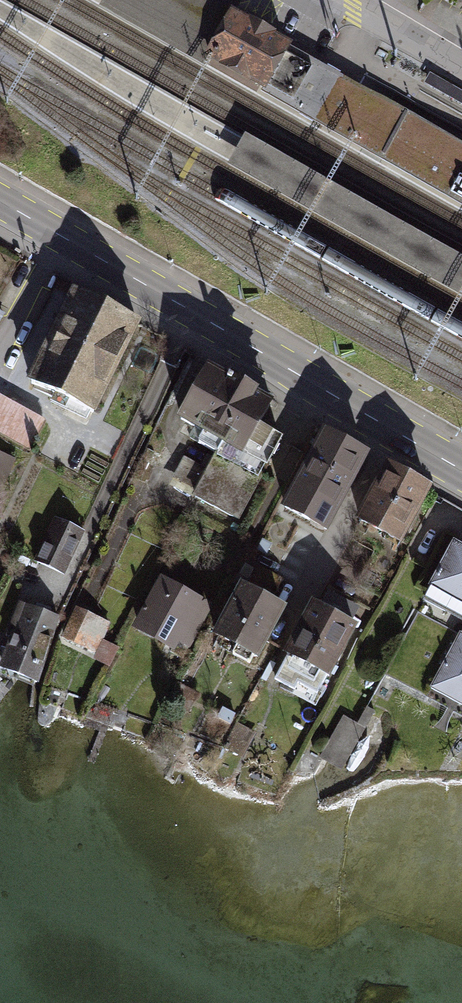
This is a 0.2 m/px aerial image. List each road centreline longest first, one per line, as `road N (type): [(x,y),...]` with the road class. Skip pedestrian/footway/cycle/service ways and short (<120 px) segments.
road 1 (primary): [(461,471),(0,201)]
road 2 (residential): [(345,0),(461,67)]

